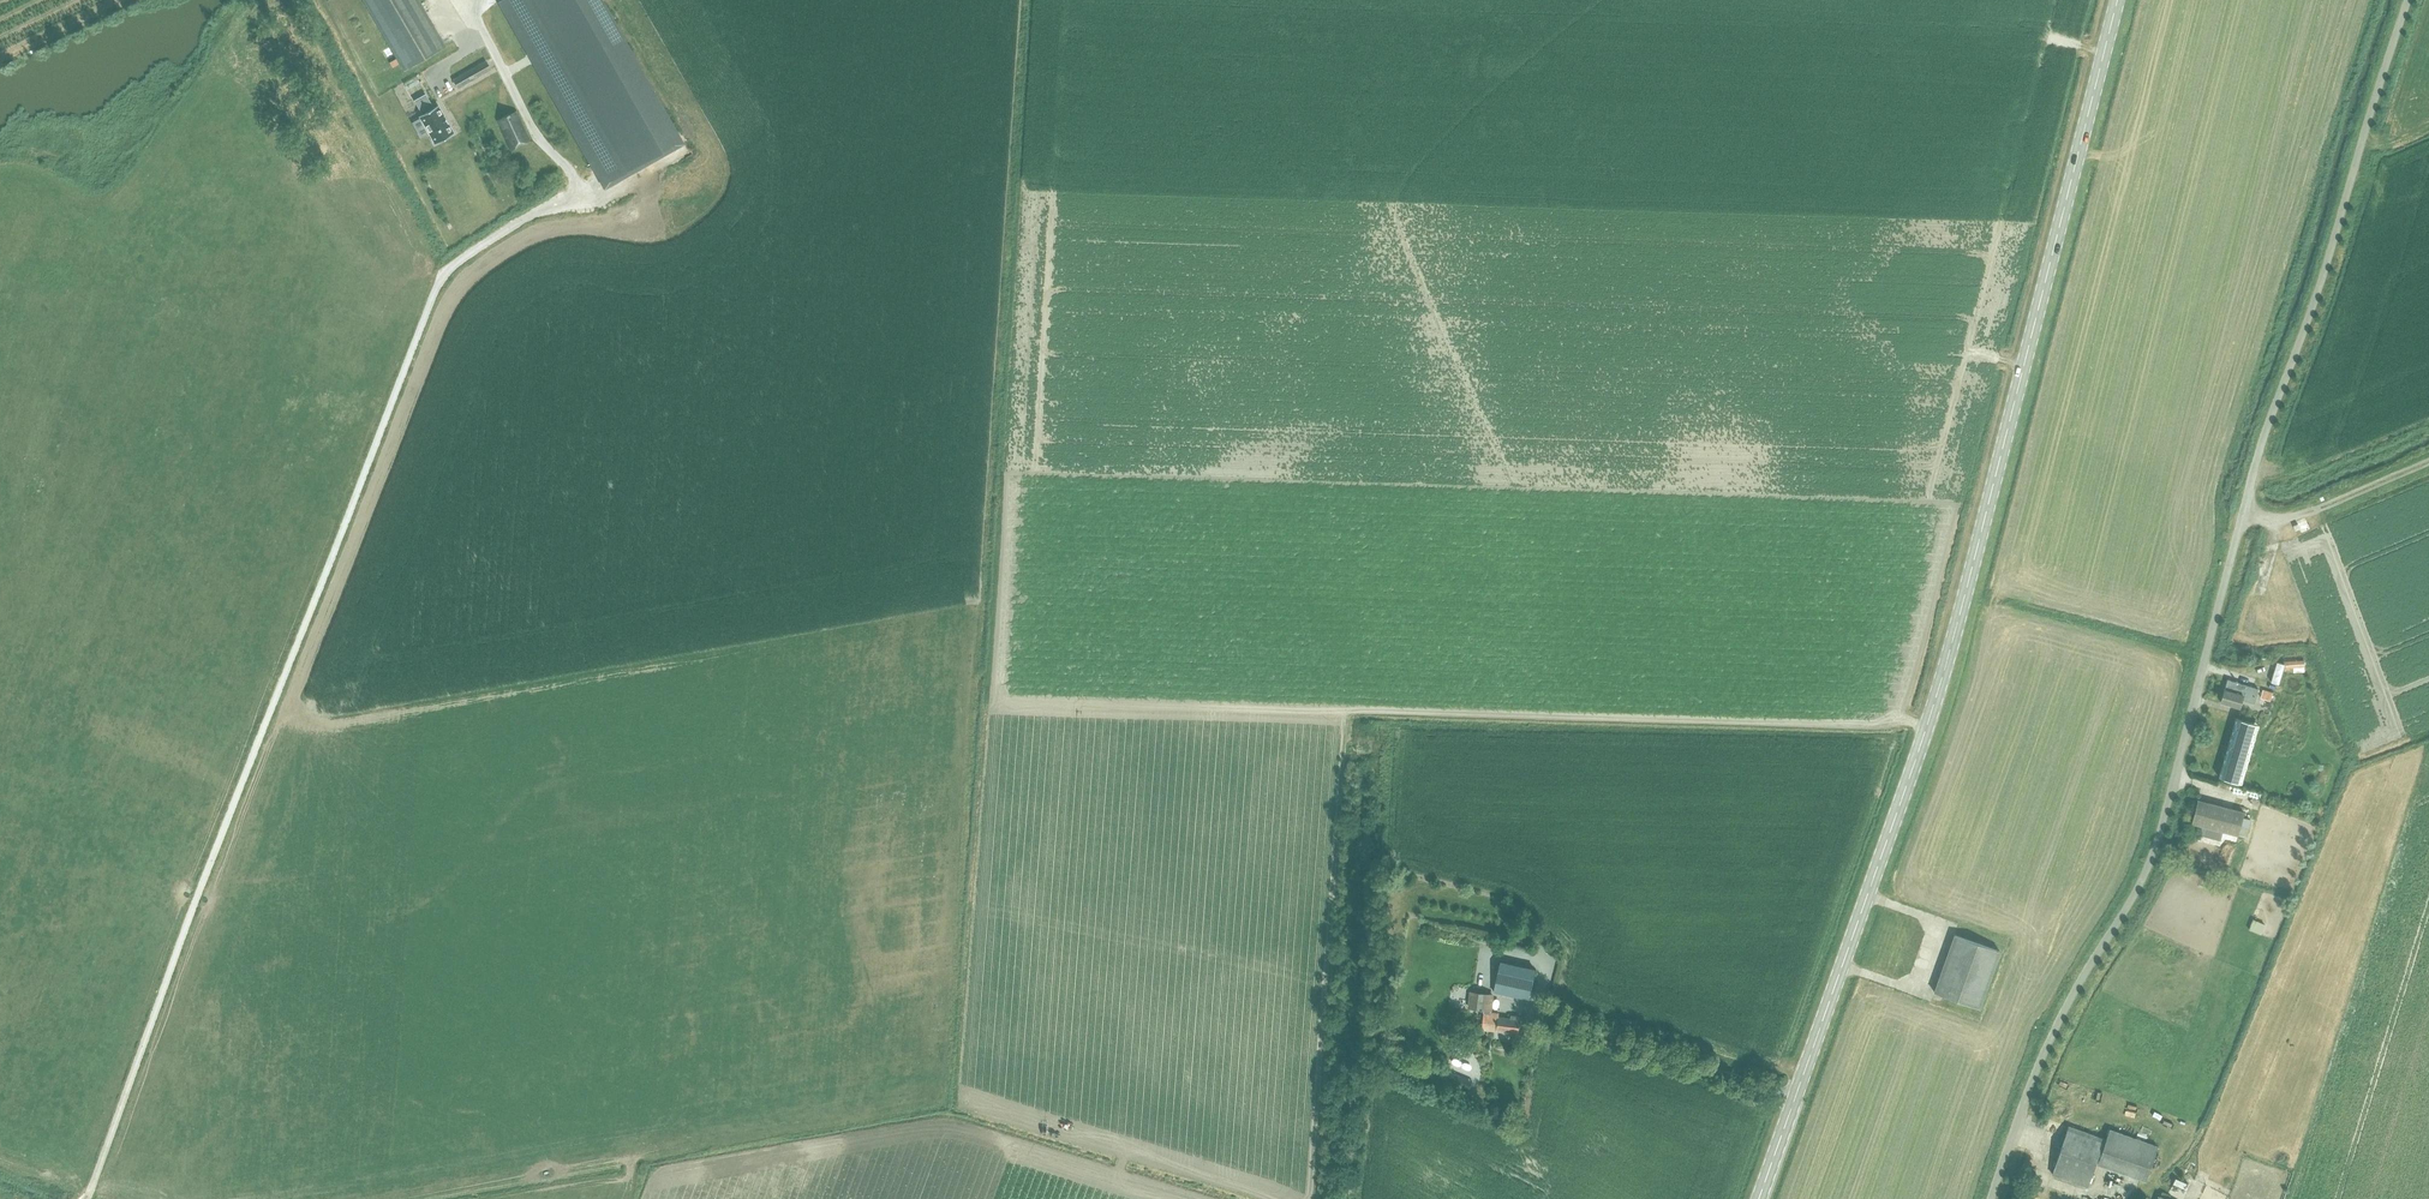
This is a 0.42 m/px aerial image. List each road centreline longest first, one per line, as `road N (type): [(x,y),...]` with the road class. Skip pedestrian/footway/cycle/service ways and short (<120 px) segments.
road 1 (unclassified): [(1992,1198),(2052,1034),(2155,851),(2268,422),(2329,258),(2408,0)]
road 2 (tertiary): [(1757,1198),(1943,678),(2058,271),(2122,0)]
road 3 (track): [(564,165),(578,184),(574,196),(460,261),(434,293),(88,1198)]
road 4 (track): [(2428,463),(2302,516),(2243,514)]

